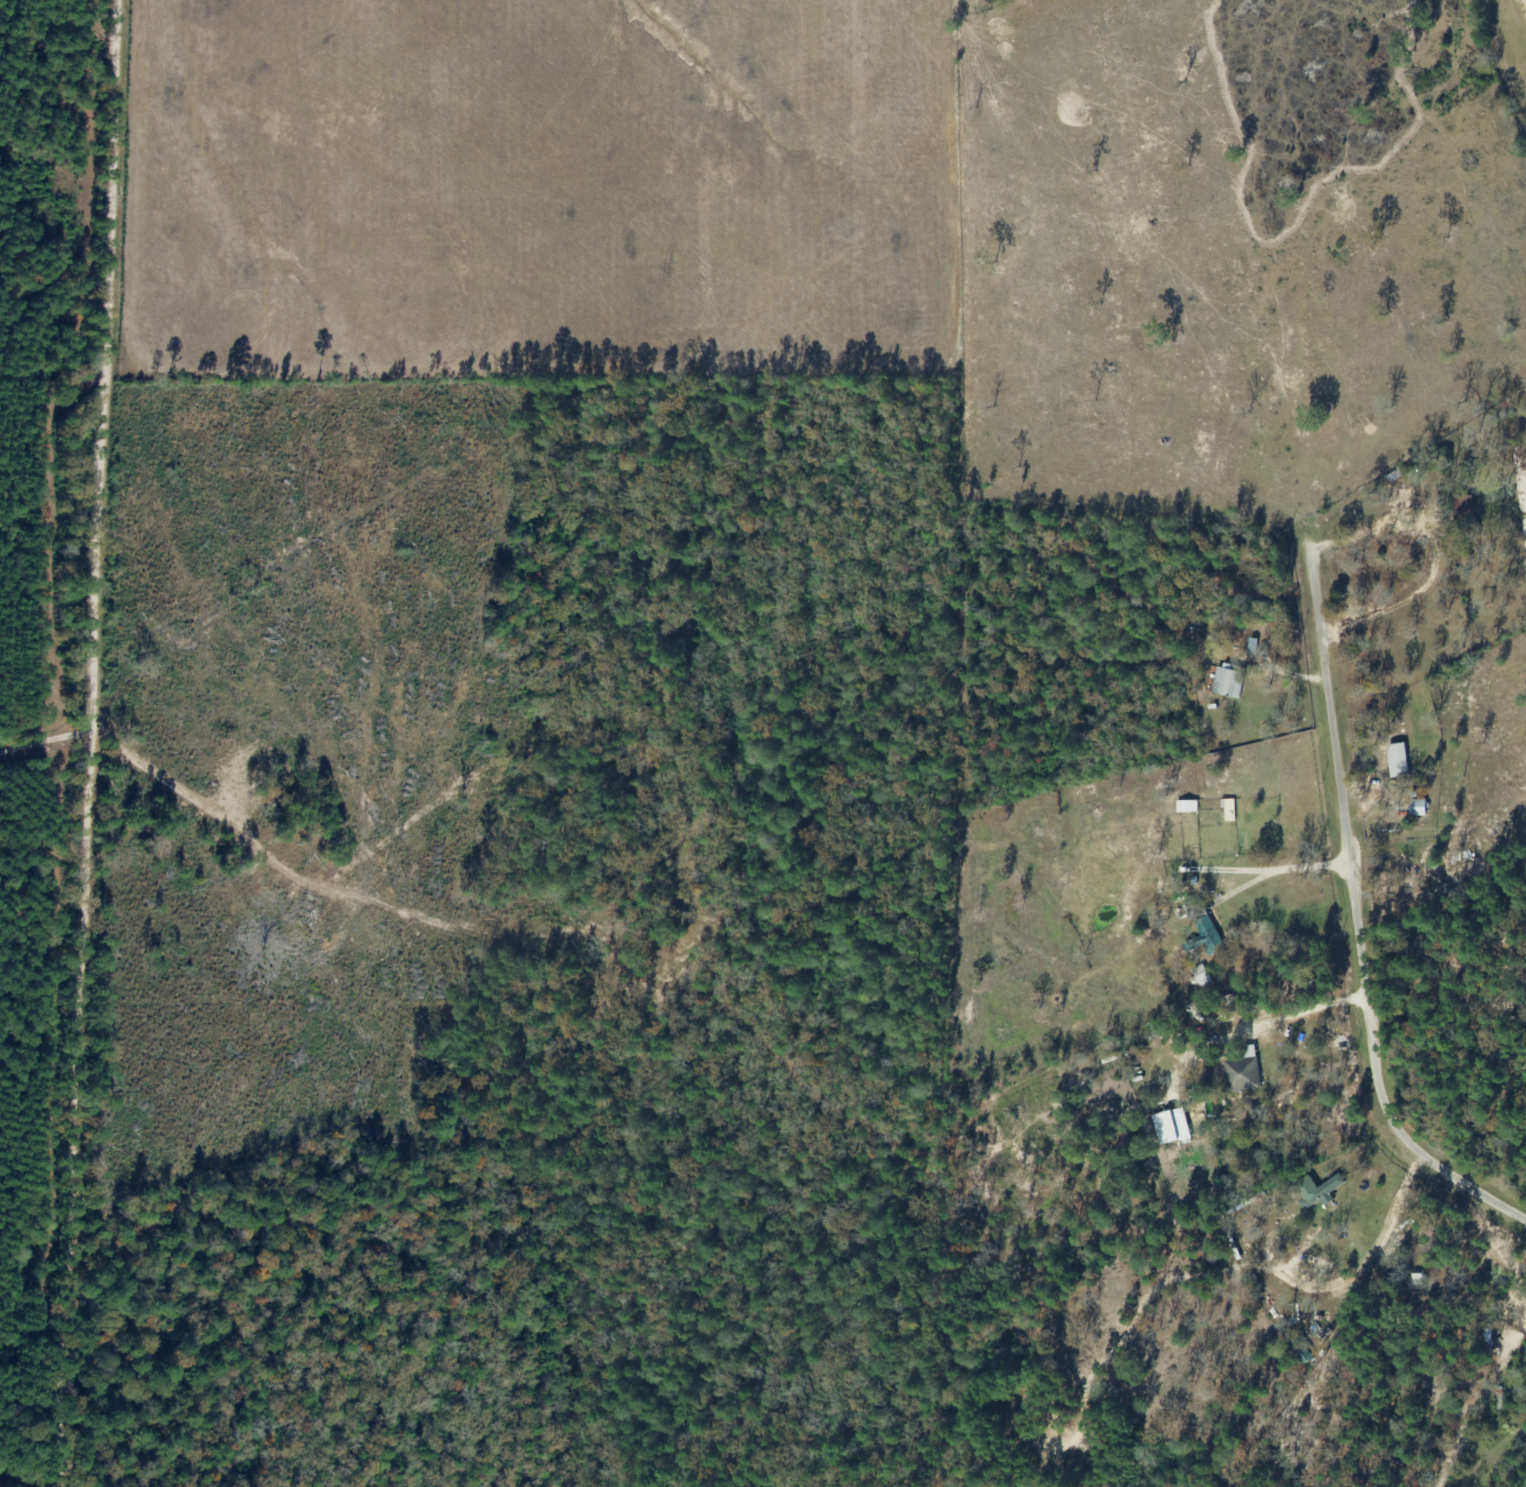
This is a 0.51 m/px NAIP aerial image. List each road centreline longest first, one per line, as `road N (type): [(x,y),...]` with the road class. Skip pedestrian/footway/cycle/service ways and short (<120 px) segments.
road 1 (residential): [(981,0),(981,36),(946,171),(961,191),(957,1217),(937,1486)]
road 2 (residential): [(86,1486),(134,0)]
road 3 (residential): [(119,625),(476,465),(575,375),(808,271),(946,171)]
road 4 (residential): [(1525,1220),(1425,1158),(1385,1107),(1308,549)]

